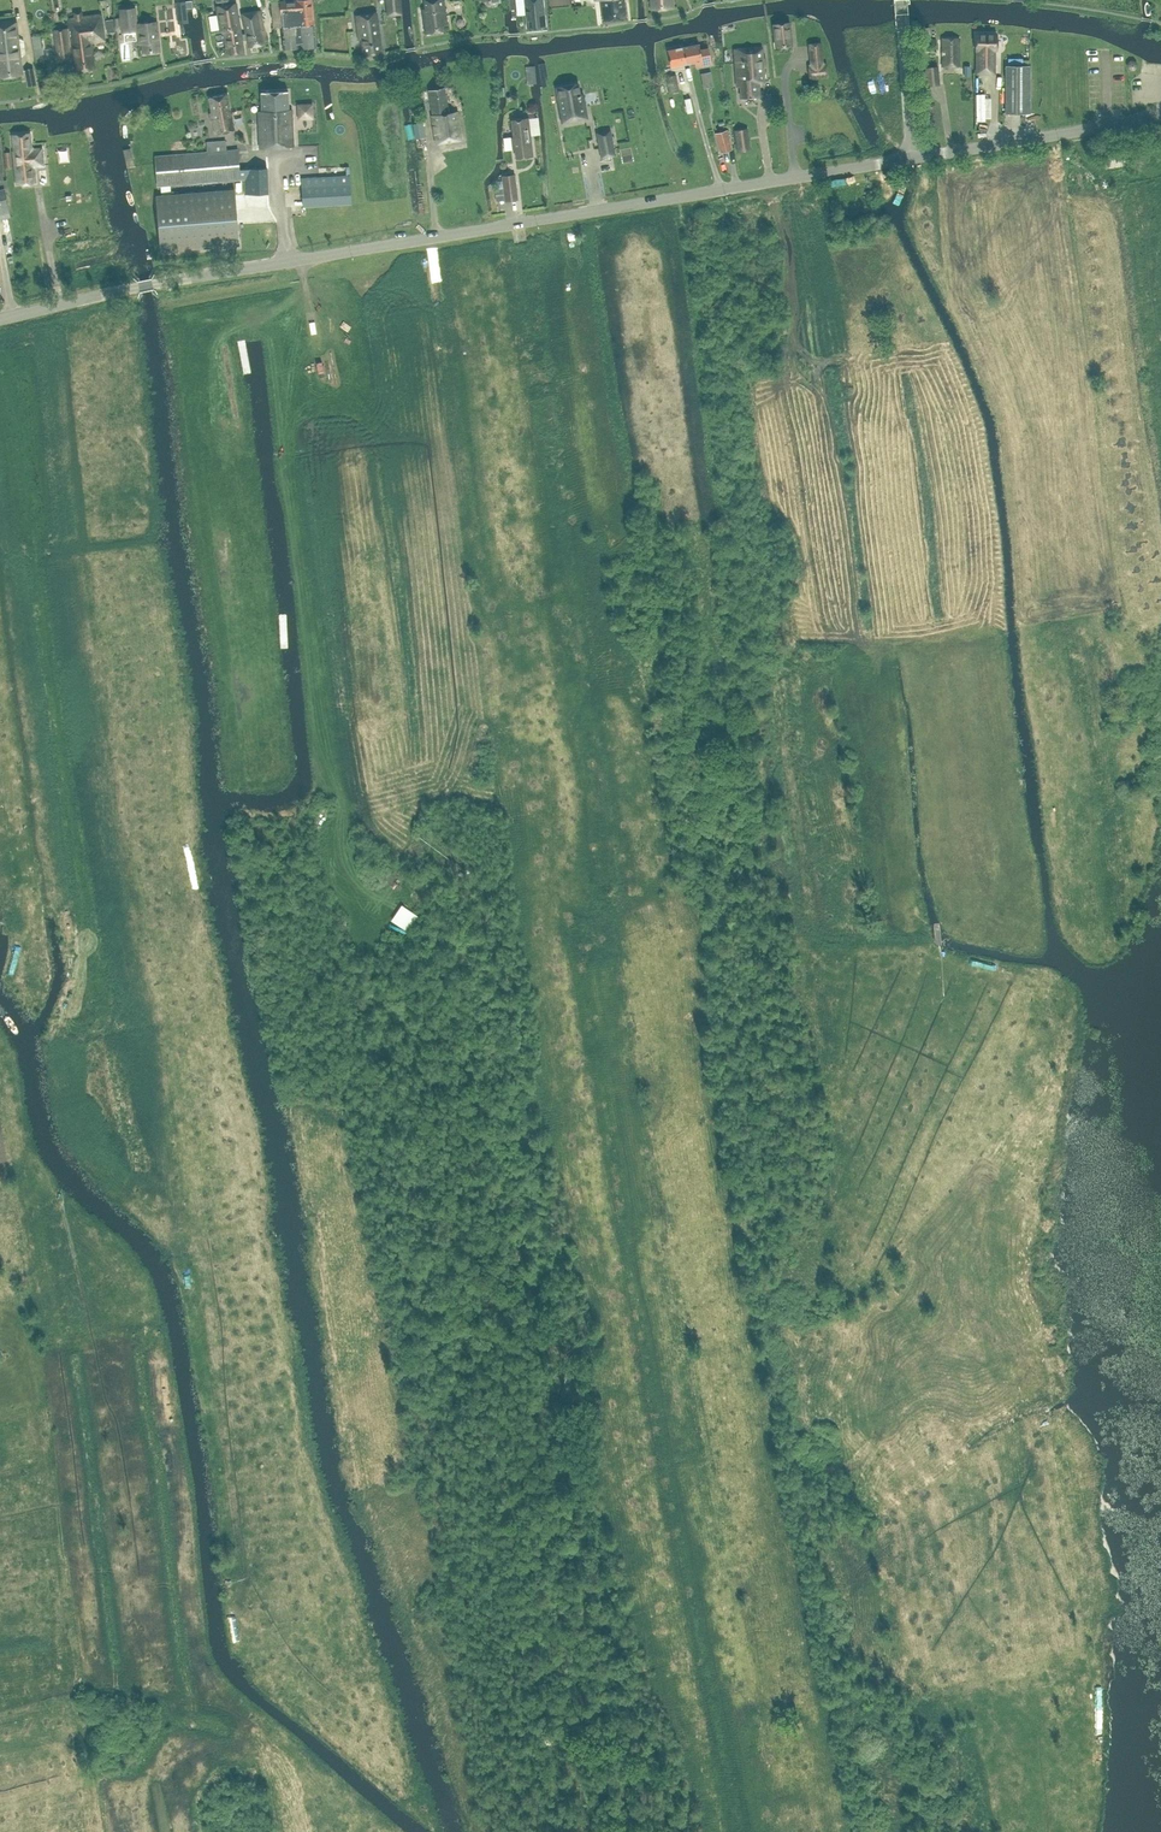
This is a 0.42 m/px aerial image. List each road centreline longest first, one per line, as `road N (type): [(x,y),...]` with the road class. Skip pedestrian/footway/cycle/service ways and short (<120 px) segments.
road 1 (tertiary): [(0,319),(152,283),(914,159)]
road 2 (tertiary): [(914,159),(1160,112)]
road 3 (residential): [(914,159),(901,0)]

